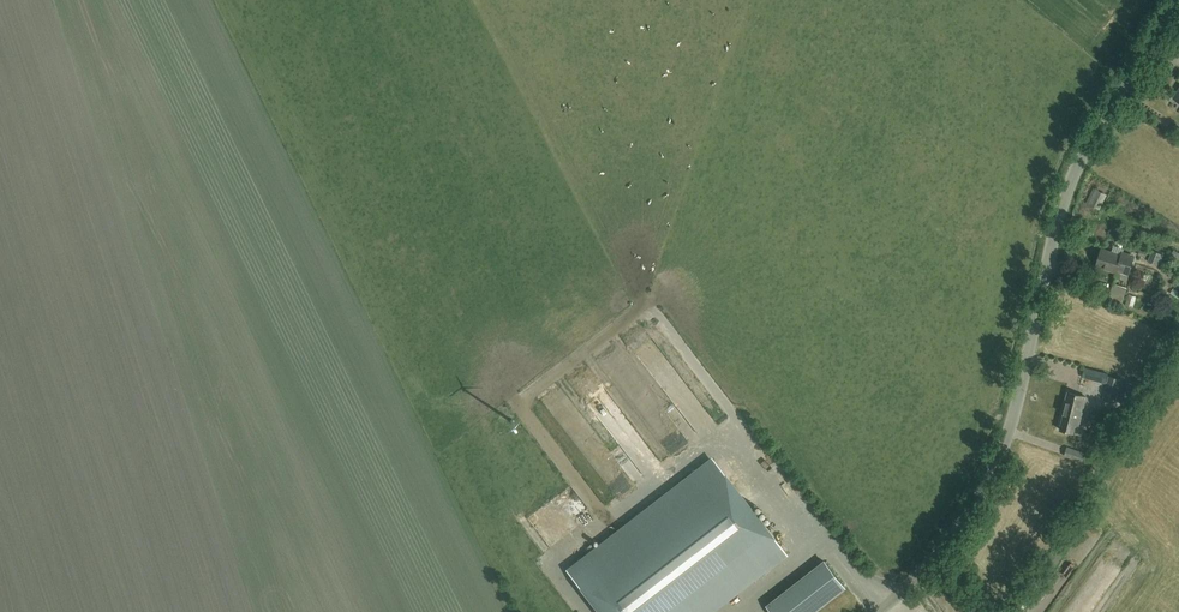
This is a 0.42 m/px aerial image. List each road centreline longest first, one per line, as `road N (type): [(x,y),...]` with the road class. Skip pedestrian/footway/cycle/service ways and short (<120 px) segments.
road 1 (unclassified): [(876,611),(948,546),(976,503),(1005,440),(1061,203),(1178,0)]

